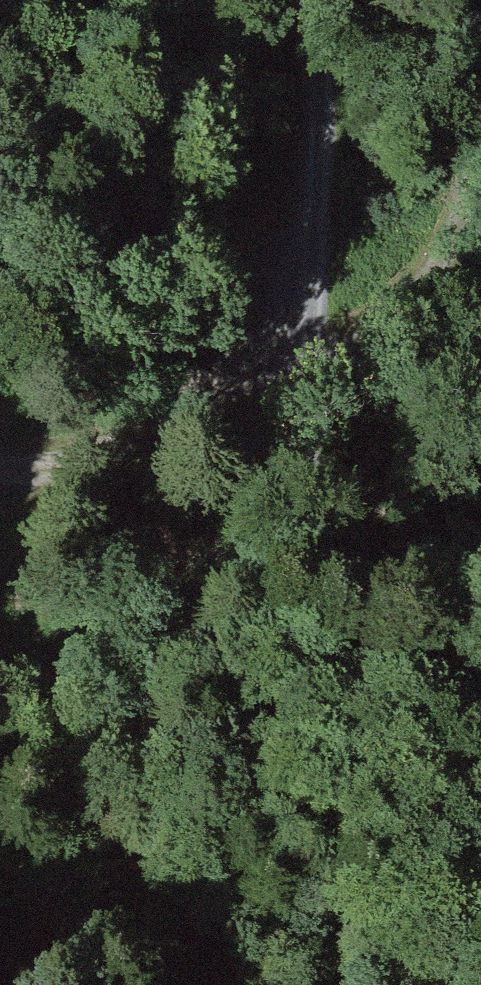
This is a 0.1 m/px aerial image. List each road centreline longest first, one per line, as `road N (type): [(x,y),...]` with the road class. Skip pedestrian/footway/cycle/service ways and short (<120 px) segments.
road 1 (track): [(460,984),(355,924),(293,842),(263,740),(308,340),(318,62),(294,0)]
road 2 (track): [(308,340),(239,465),(163,685),(0,975)]
road 3 (track): [(0,468),(44,486),(214,384),(308,340)]
road 4 (track): [(308,340),(434,276),(480,157)]

